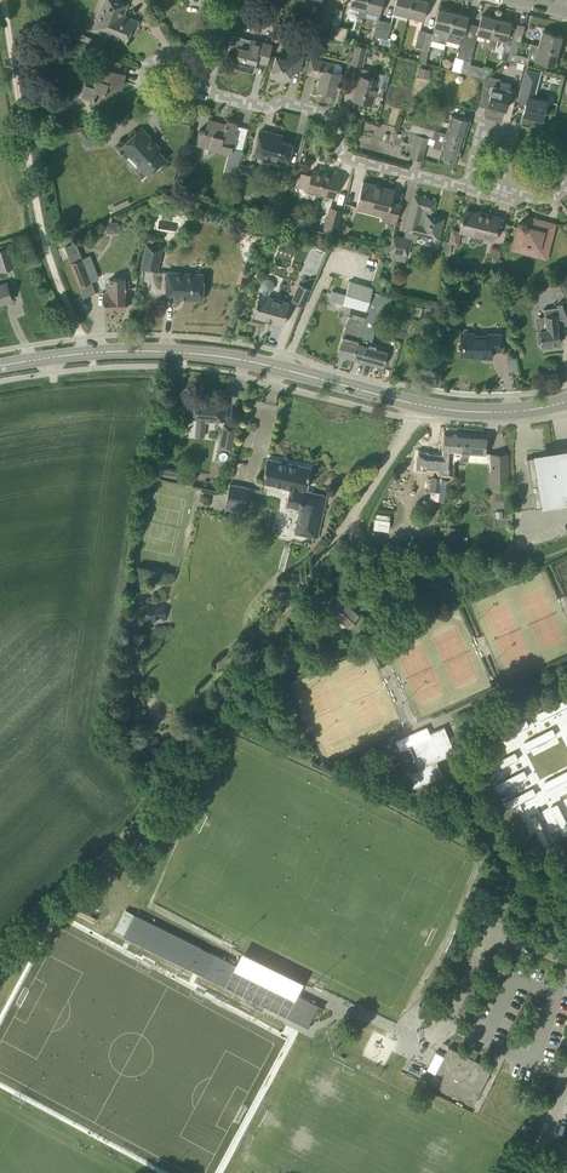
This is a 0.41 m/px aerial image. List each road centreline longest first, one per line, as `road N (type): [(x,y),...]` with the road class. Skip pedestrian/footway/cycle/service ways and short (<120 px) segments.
road 1 (secondary): [(0,366),(106,351),(187,353),(420,405)]
road 2 (track): [(2,0),(39,226),(91,353)]
road 3 (residential): [(466,186),(346,157),(335,115),(205,93)]
road 4 (track): [(152,802),(294,602)]
road 5 (unclassified): [(294,602),(420,405)]
road 6 (residential): [(205,93),(193,96),(187,116),(161,111),(151,100),(148,70),(176,51),(211,65)]
road 7 (residential): [(501,195),(515,137),(479,129),(466,186)]
road 8 (secondary): [(420,405),(502,412),(566,401)]

